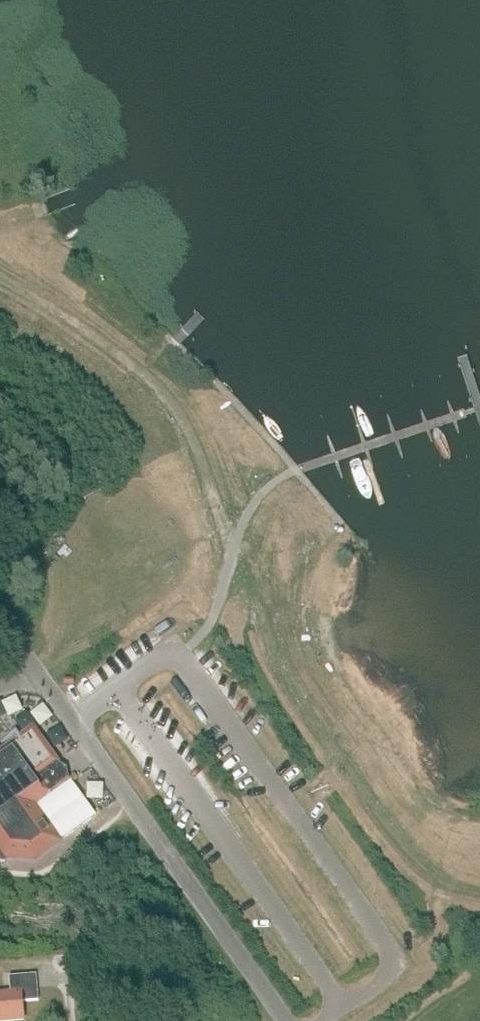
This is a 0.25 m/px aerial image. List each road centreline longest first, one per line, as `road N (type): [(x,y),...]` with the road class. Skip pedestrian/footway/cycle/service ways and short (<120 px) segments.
road 1 (unclassified): [(286,1020),(0,624)]

